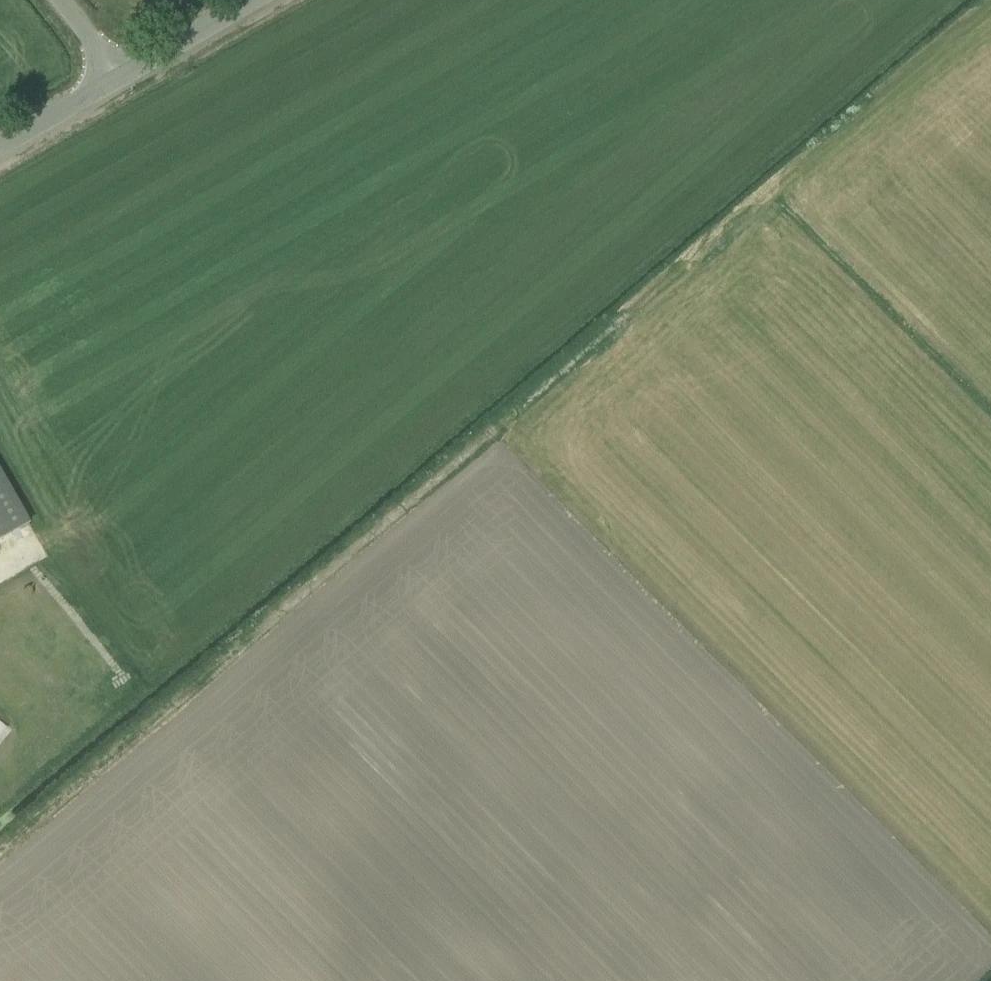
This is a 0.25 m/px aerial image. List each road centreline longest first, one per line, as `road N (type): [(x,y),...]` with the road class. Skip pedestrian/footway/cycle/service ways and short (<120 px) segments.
road 1 (track): [(746,204),(0,844)]
road 2 (tertiary): [(119,80),(256,0)]
road 3 (tertiary): [(0,149),(119,80)]

